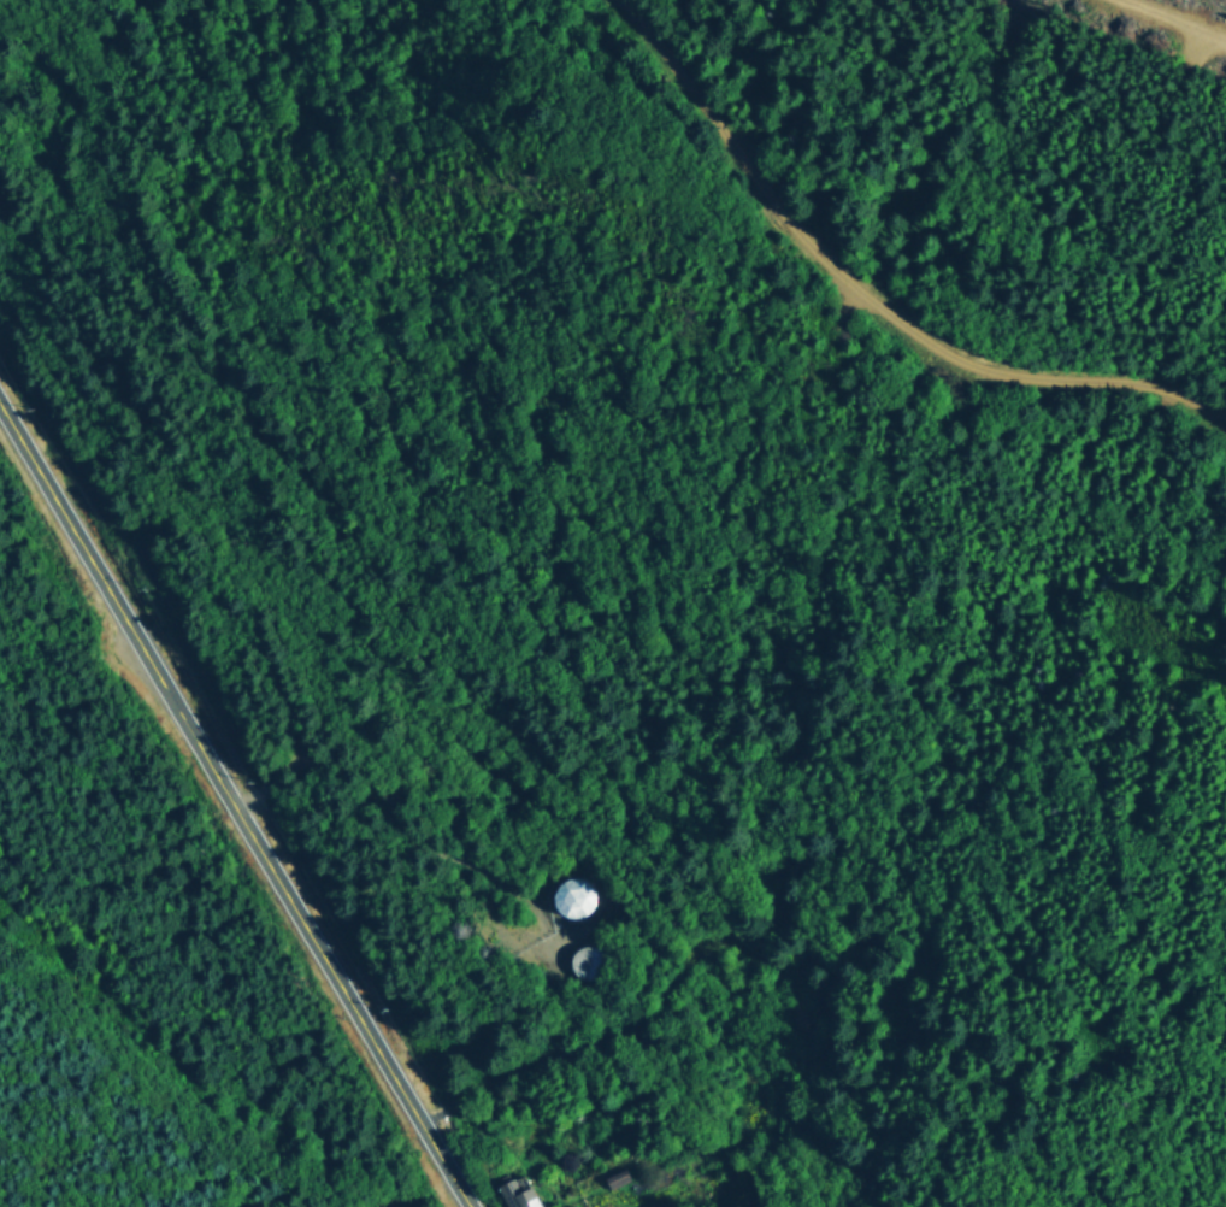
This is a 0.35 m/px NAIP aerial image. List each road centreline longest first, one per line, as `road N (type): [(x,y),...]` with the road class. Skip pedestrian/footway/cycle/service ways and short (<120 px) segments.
road 1 (secondary): [(471,1206),(0,403)]
road 2 (track): [(1225,436),(1186,399),(1149,383),(990,369),(930,337),(829,258),(723,140),(622,0)]

